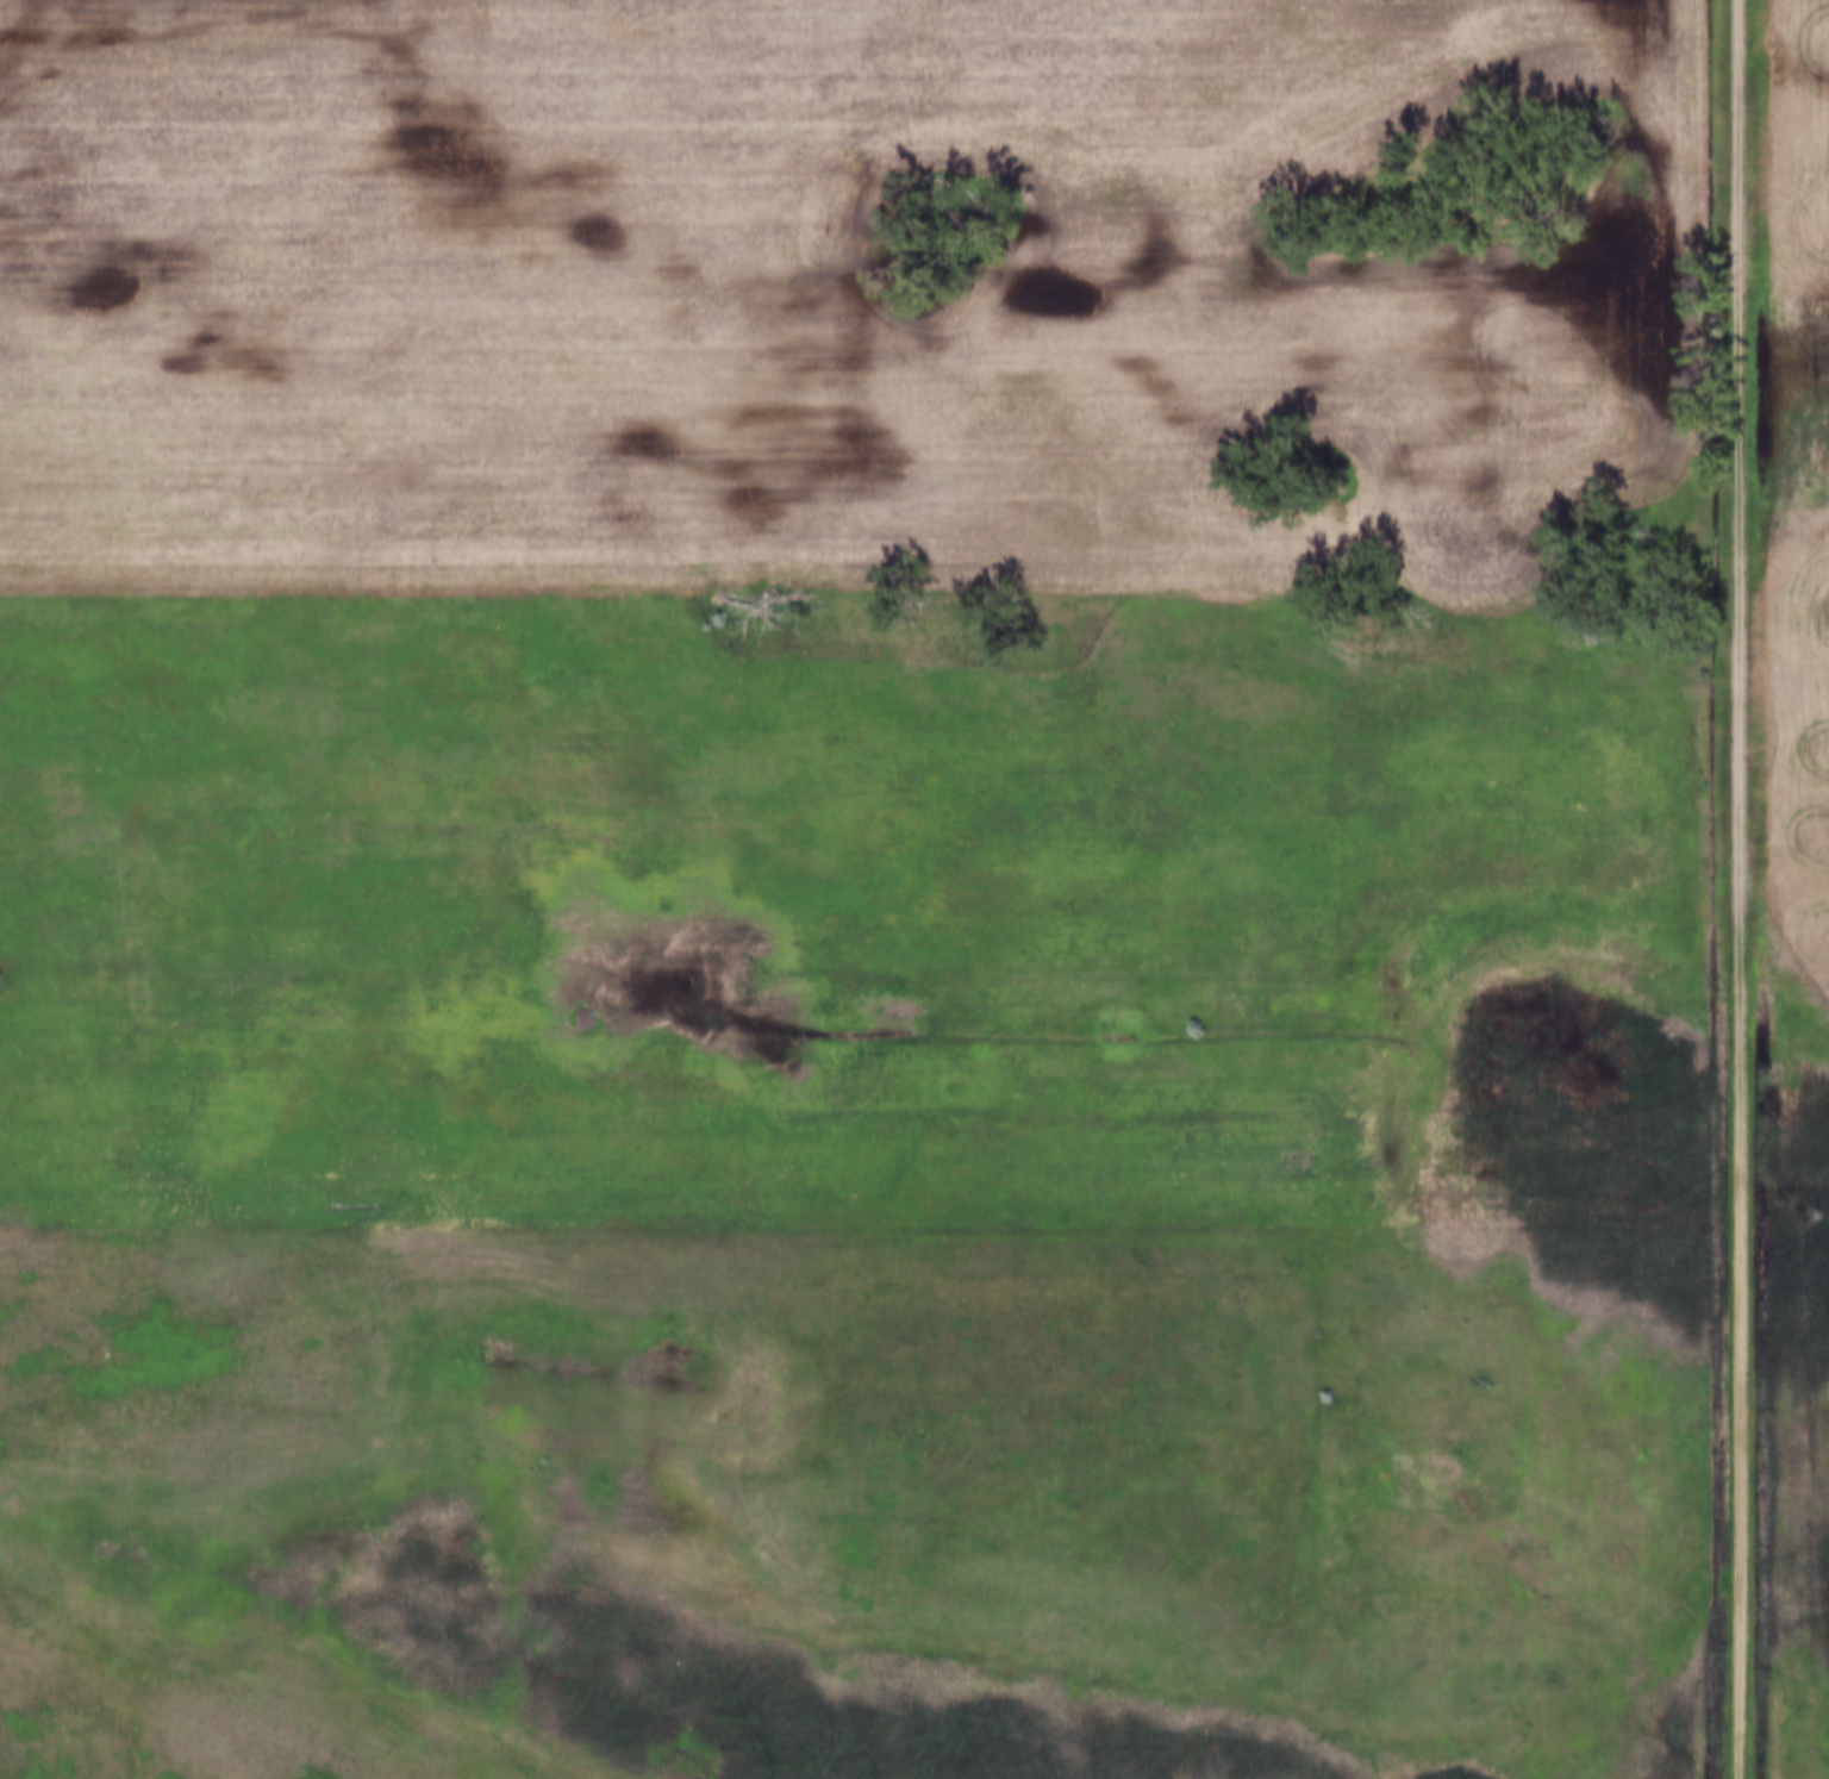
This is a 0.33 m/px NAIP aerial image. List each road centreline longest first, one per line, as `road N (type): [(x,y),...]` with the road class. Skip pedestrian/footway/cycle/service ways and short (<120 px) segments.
road 1 (residential): [(1741,1778),(1739,0)]

